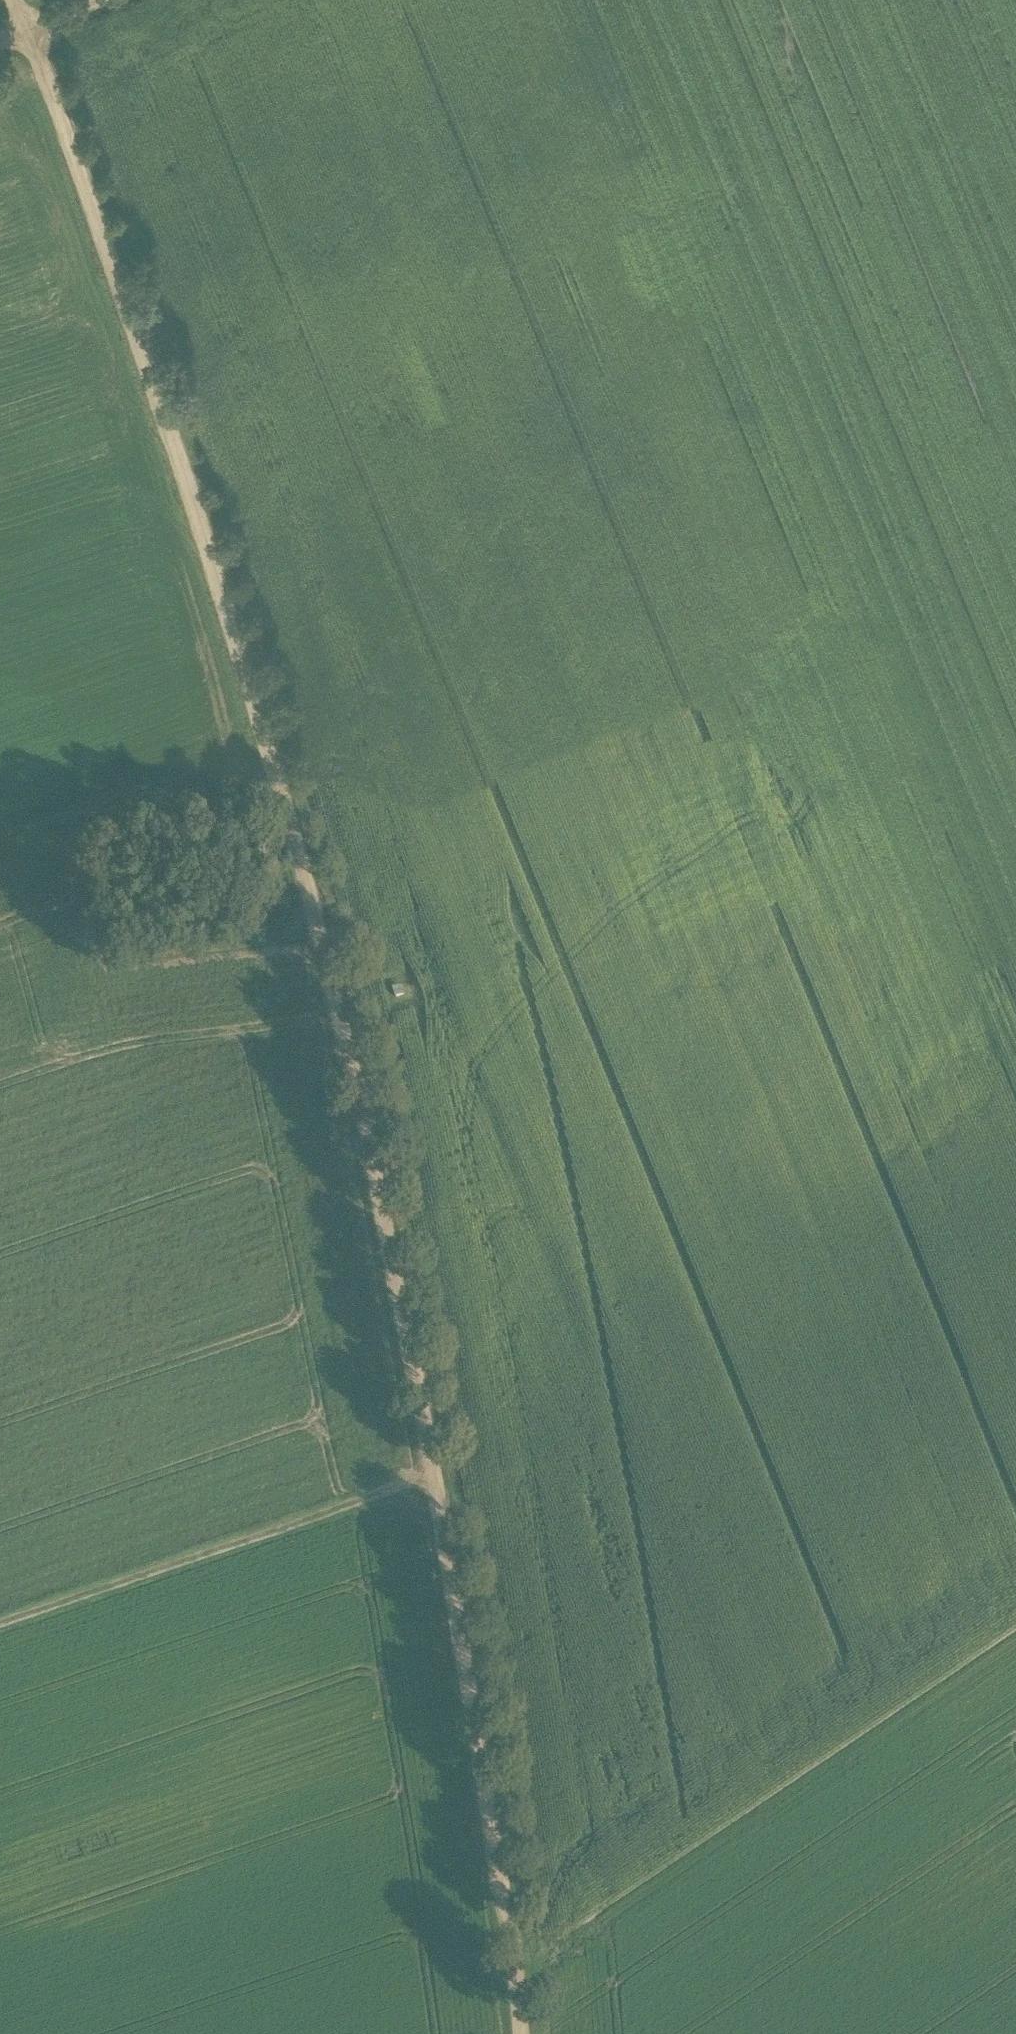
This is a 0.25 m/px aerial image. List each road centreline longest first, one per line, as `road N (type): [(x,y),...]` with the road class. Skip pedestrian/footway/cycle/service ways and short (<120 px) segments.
road 1 (track): [(522,2033),(443,1469),(325,920),(216,578),(22,20)]

